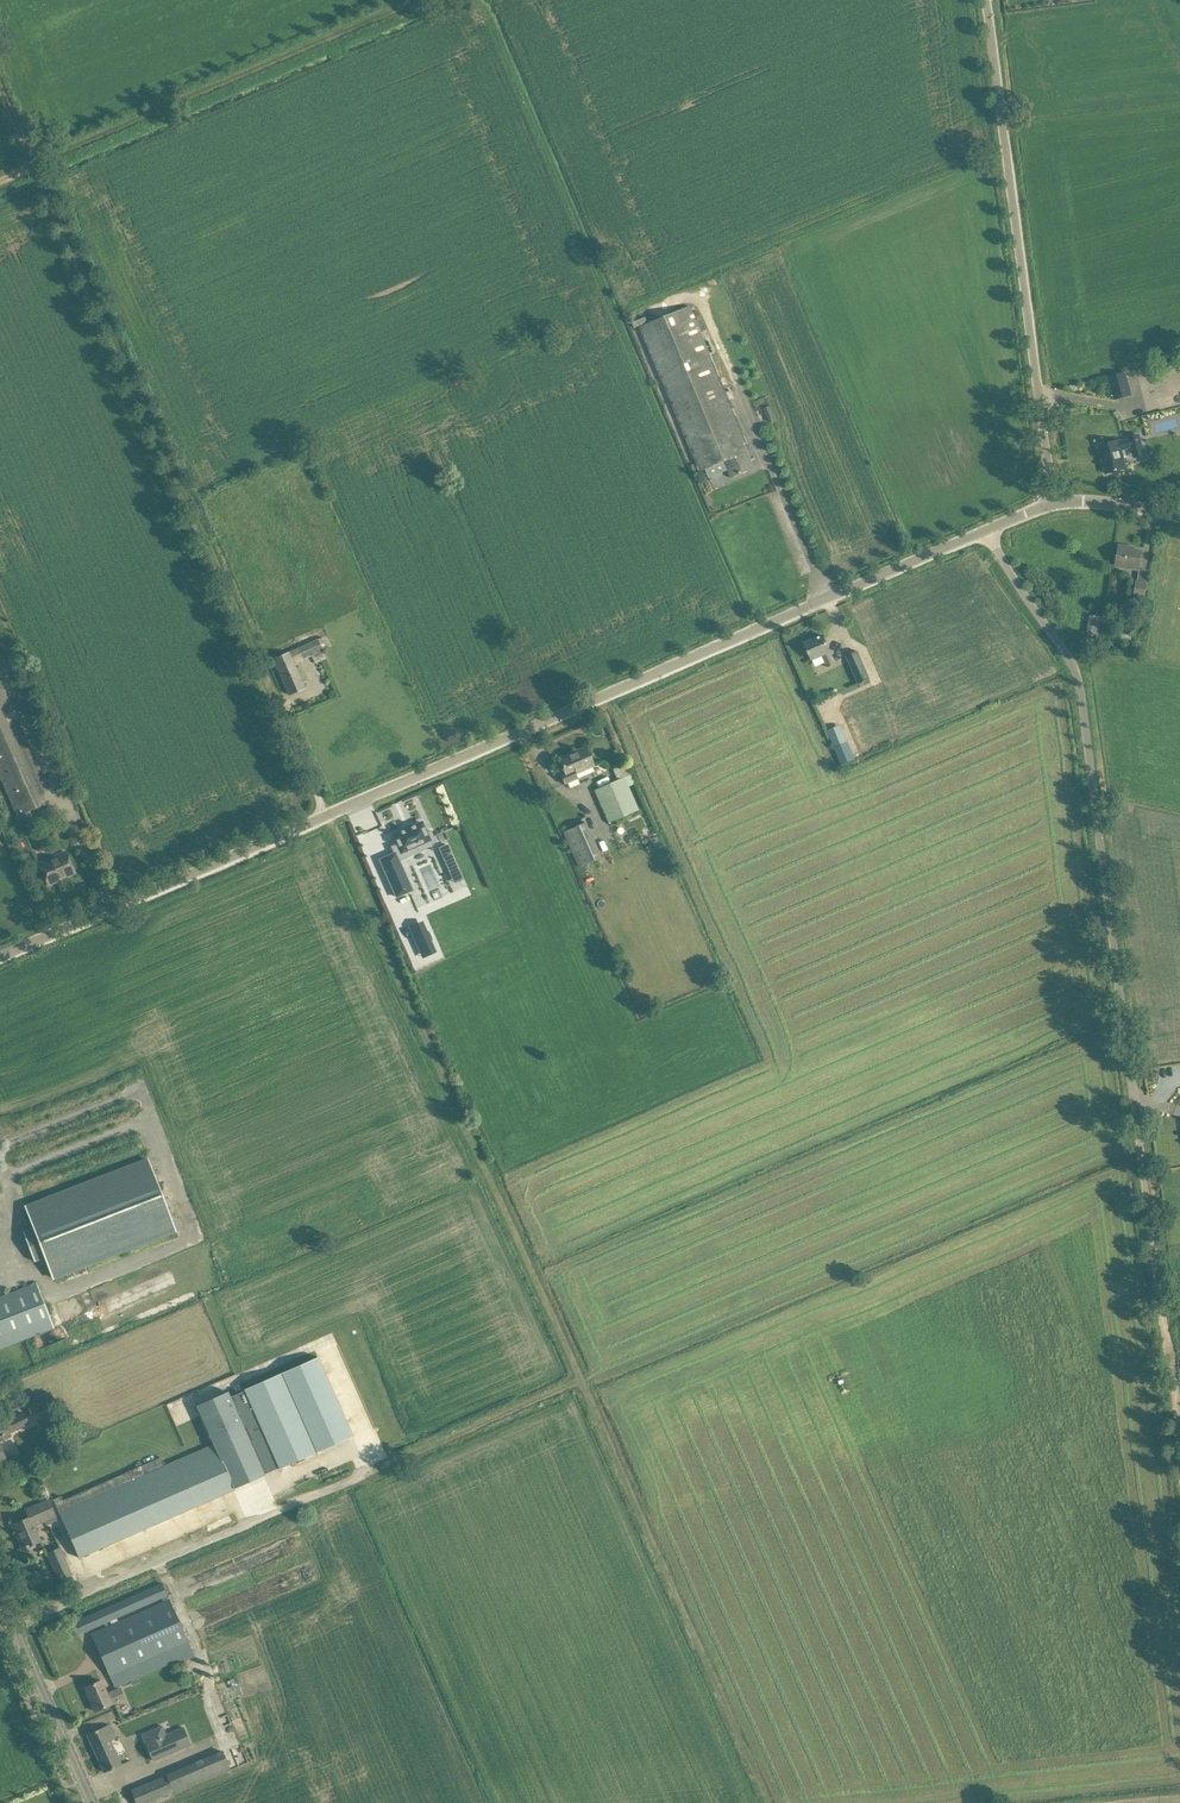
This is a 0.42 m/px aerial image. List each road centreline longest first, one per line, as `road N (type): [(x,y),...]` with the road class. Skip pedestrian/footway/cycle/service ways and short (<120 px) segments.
road 1 (track): [(326,816),(772,1802)]
road 2 (unclassified): [(0,957),(986,530)]
road 3 (unclassified): [(1163,1318),(1079,673),(986,530)]
road 4 (track): [(326,816),(0,105)]
road 5 (unclassified): [(1055,503),(985,0)]
road 6 (track): [(419,0),(0,182)]
road 7 (track): [(295,1505),(580,1382)]
road 8 (unclassified): [(13,1624),(295,1505)]
road 9 (tertiary): [(90,1802),(13,1624)]
road 10 (track): [(1179,1446),(1163,1318)]
road 11 (unclassified): [(1179,516),(1055,503)]

